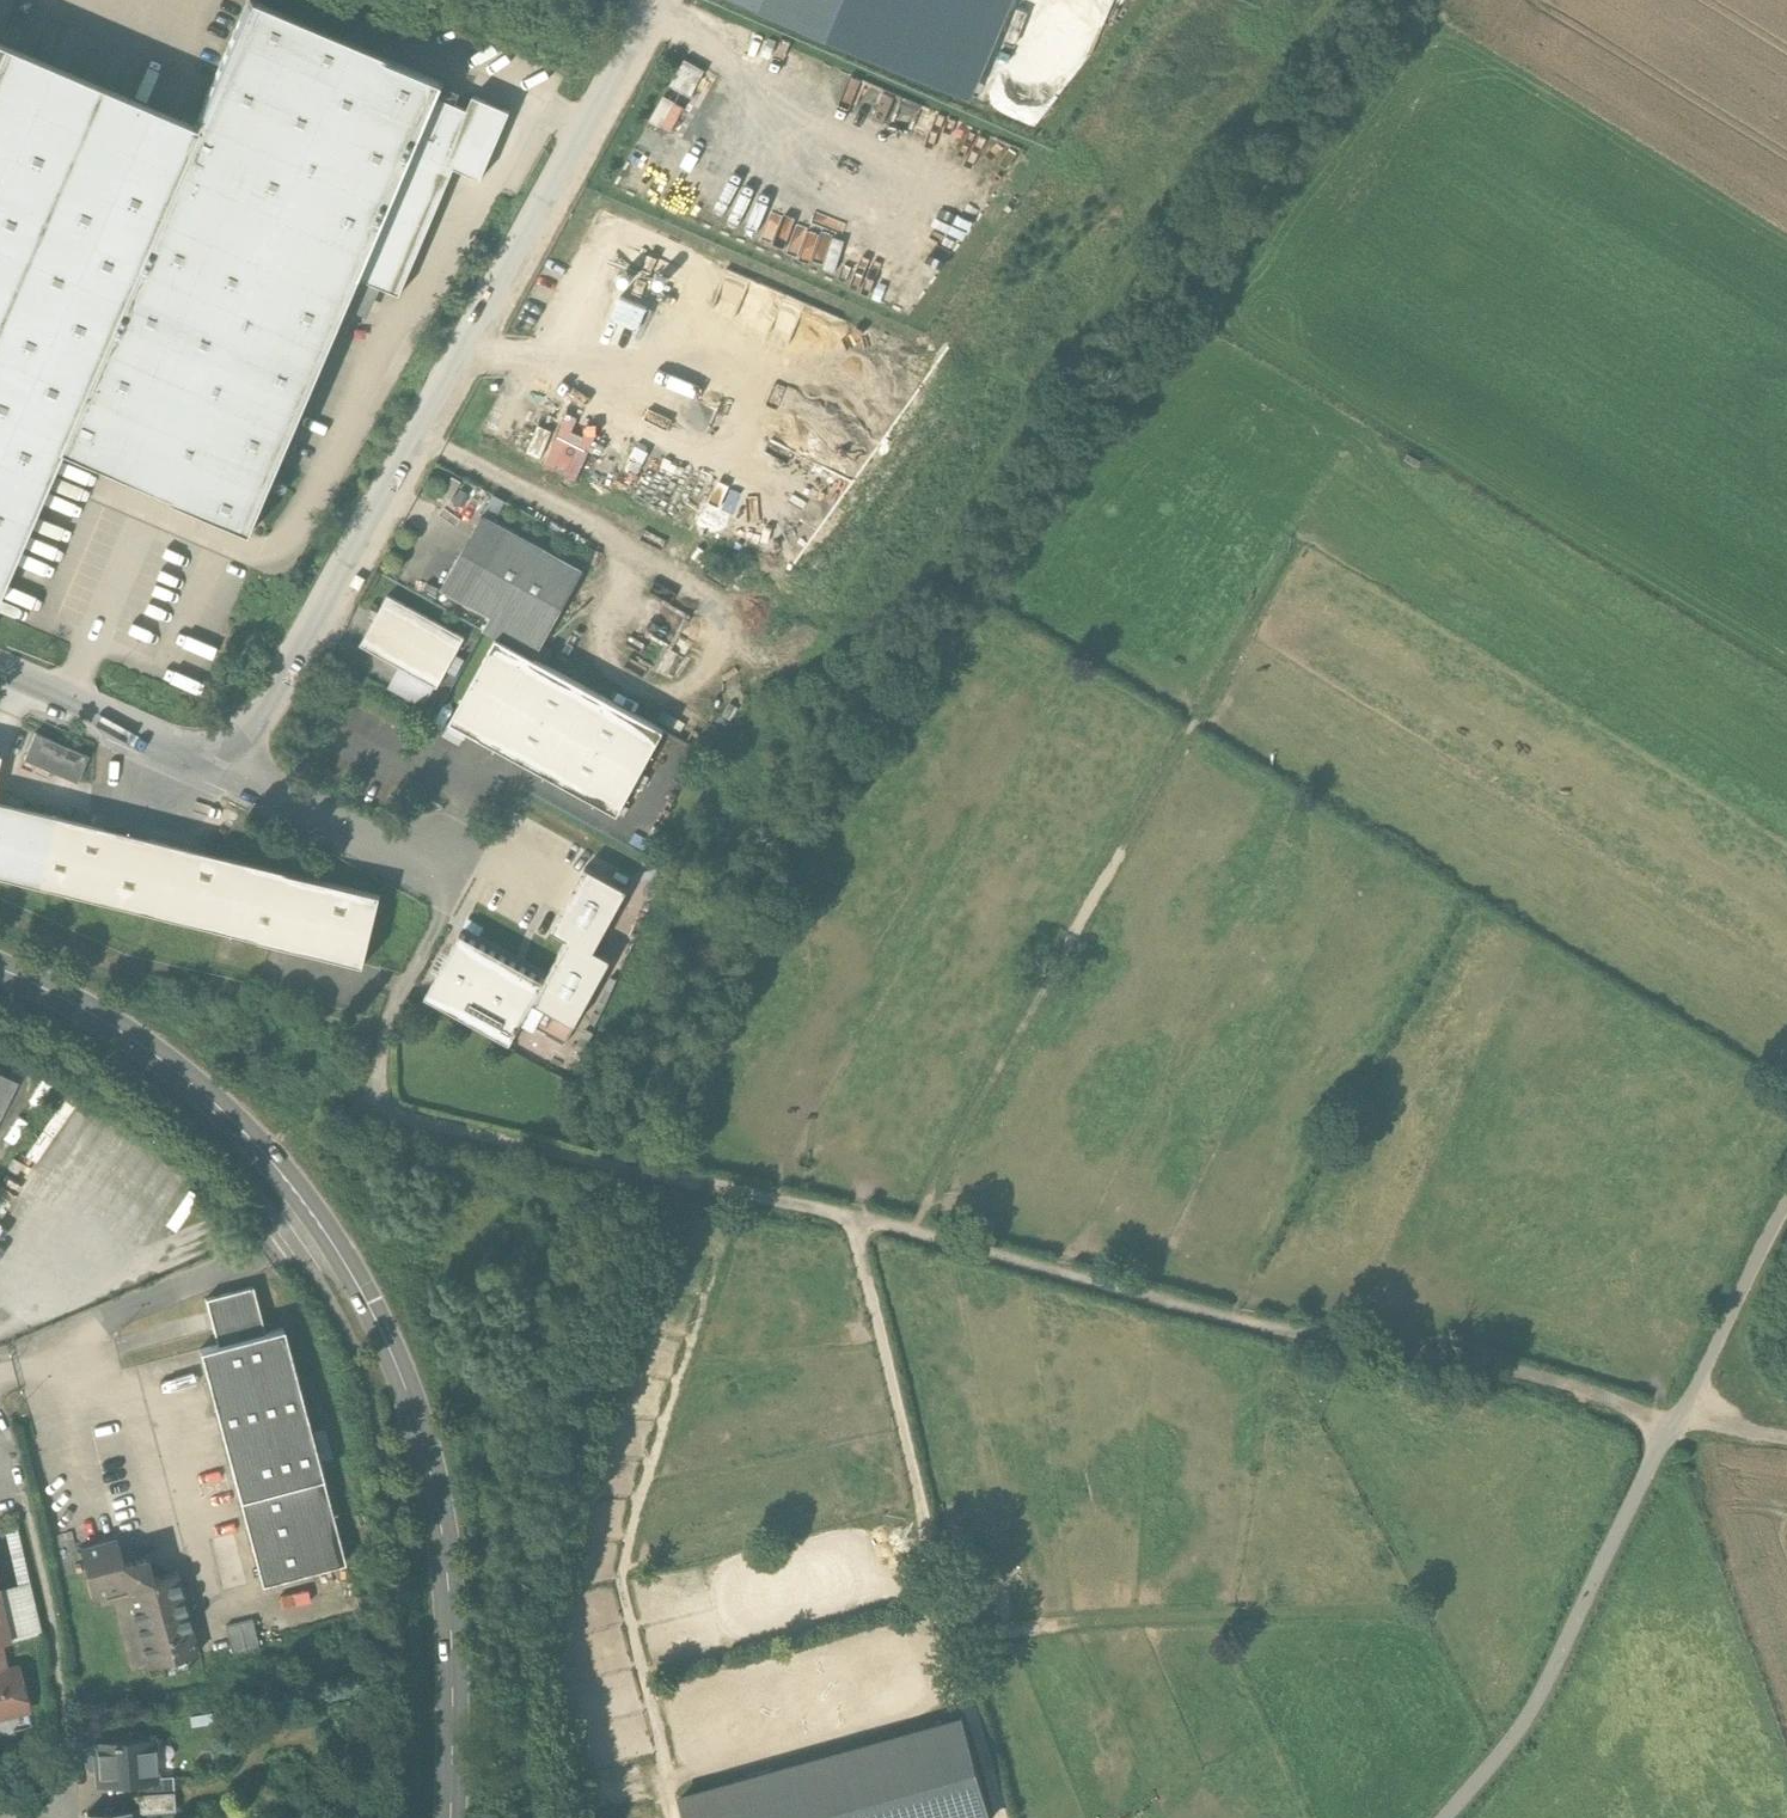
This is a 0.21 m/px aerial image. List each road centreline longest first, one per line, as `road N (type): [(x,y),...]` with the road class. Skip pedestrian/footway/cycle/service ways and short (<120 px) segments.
road 1 (track): [(1680,1424),(1497,1367),(1198,1311),(855,1215),(625,1173)]
road 2 (secondary): [(0,974),(53,993),(162,1059),(243,1132),(322,1231),(367,1305),(423,1443),(447,1574),(450,1817)]
road 3 (residential): [(237,771),(659,0)]
road 4 (track): [(855,1215),(1014,1817)]
road 5 (track): [(625,1173),(375,1108),(383,1035),(442,912),(433,853)]
road 6 (track): [(1445,1817),(1533,1714),(1680,1424)]
road 7 (residential): [(237,771),(0,670)]
road 8 (track): [(1680,1424),(1786,1210)]
road 9 (residential): [(433,853),(391,848),(237,771)]

